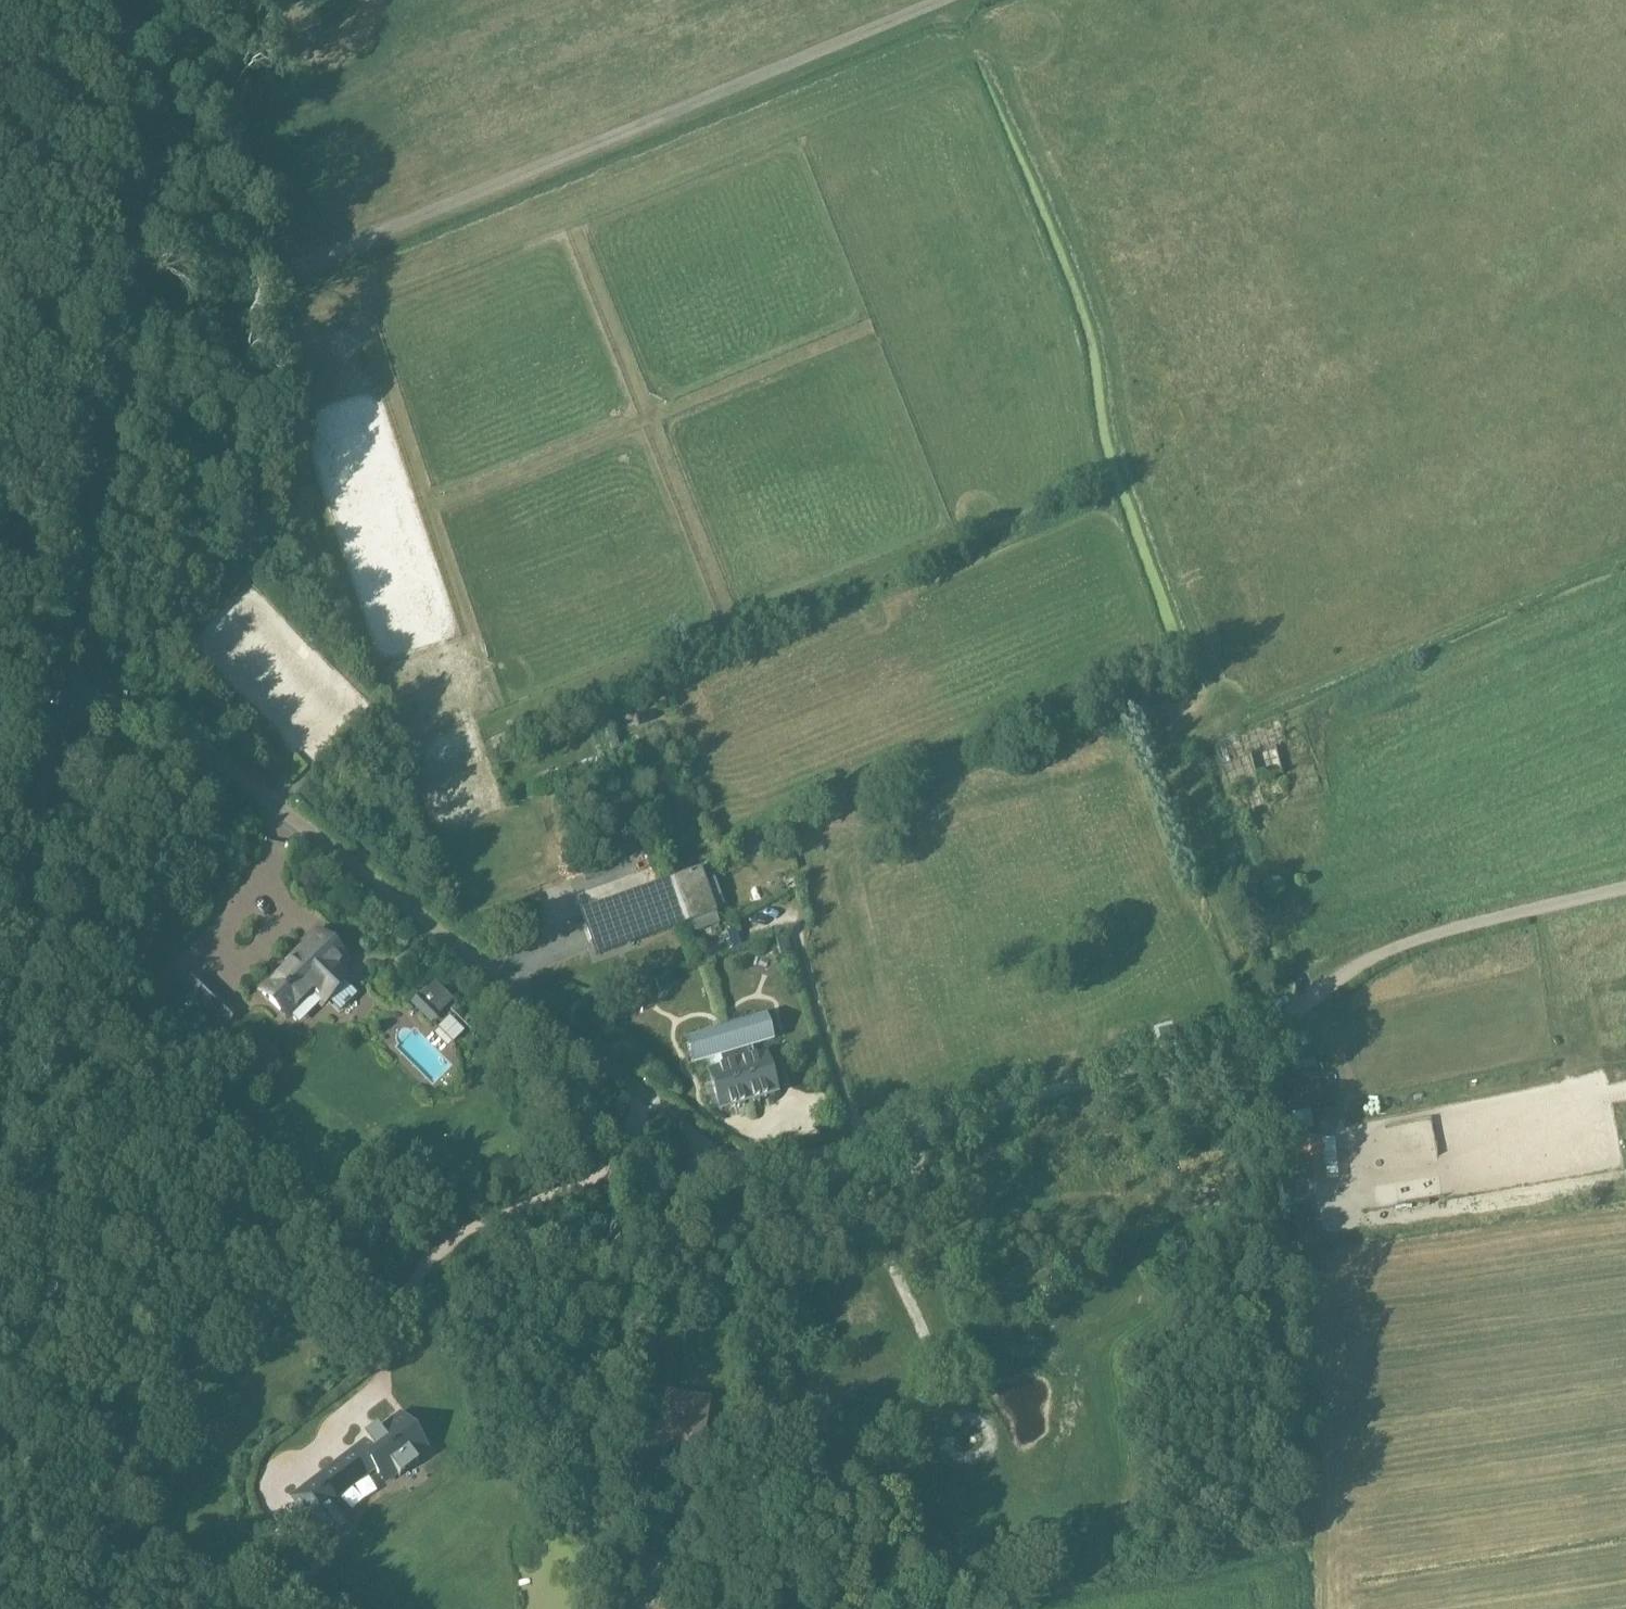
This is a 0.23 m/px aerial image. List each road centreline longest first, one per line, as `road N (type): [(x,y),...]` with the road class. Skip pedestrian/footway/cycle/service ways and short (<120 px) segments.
road 1 (secondary): [(0,1250),(111,401),(151,0)]
road 2 (track): [(944,0),(263,285),(125,277)]
road 3 (track): [(1172,740),(1196,847),(1265,1030)]

